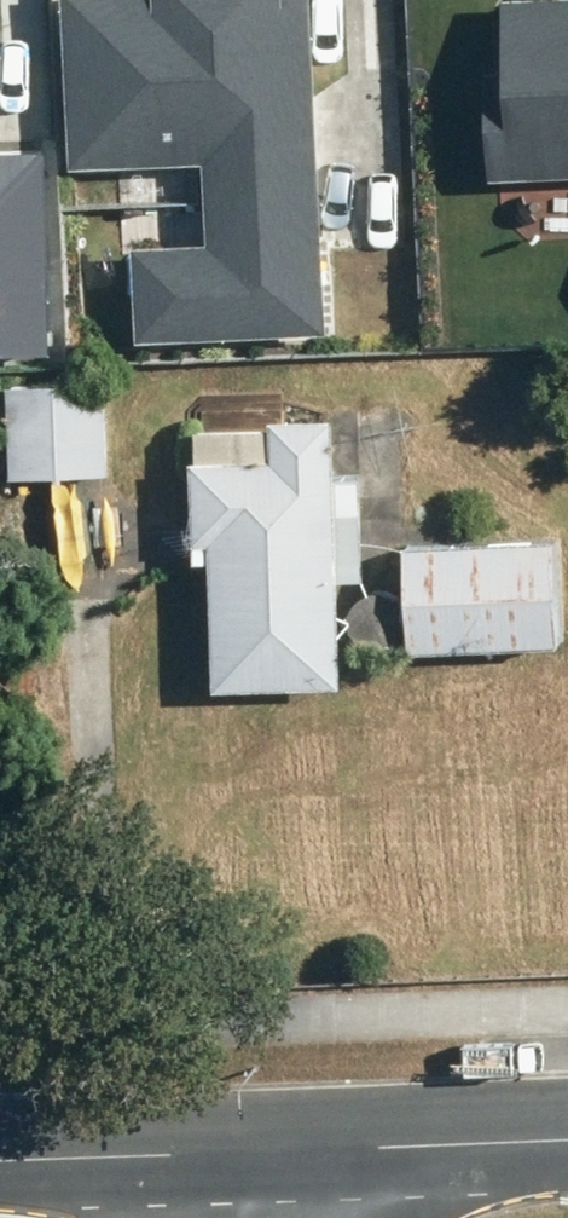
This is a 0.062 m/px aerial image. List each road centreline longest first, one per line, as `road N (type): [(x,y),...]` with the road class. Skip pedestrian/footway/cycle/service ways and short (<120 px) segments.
road 1 (tertiary): [(263,1160),(567,1147)]
road 2 (tertiary): [(0,1171),(263,1160)]

